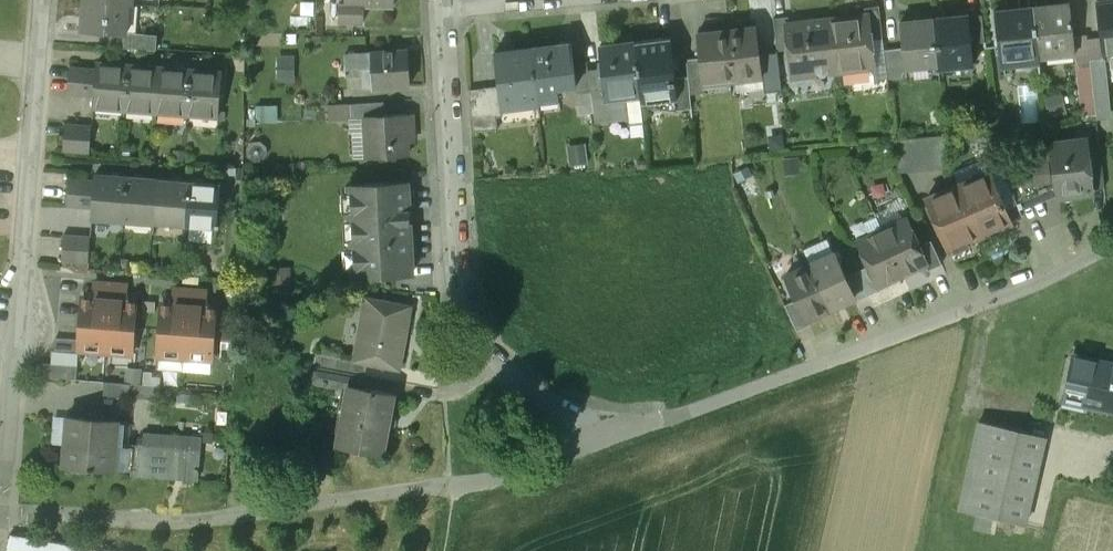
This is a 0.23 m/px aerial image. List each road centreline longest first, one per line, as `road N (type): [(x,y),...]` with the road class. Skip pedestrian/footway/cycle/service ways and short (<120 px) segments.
road 1 (residential): [(1112,246),(972,316),(605,440)]
road 2 (residential): [(446,8),(463,292),(508,373),(605,440)]
road 3 (residential): [(0,514),(200,521),(450,484)]
road 4 (residential): [(18,377),(45,0)]
road 5 (residential): [(605,440),(450,484)]

